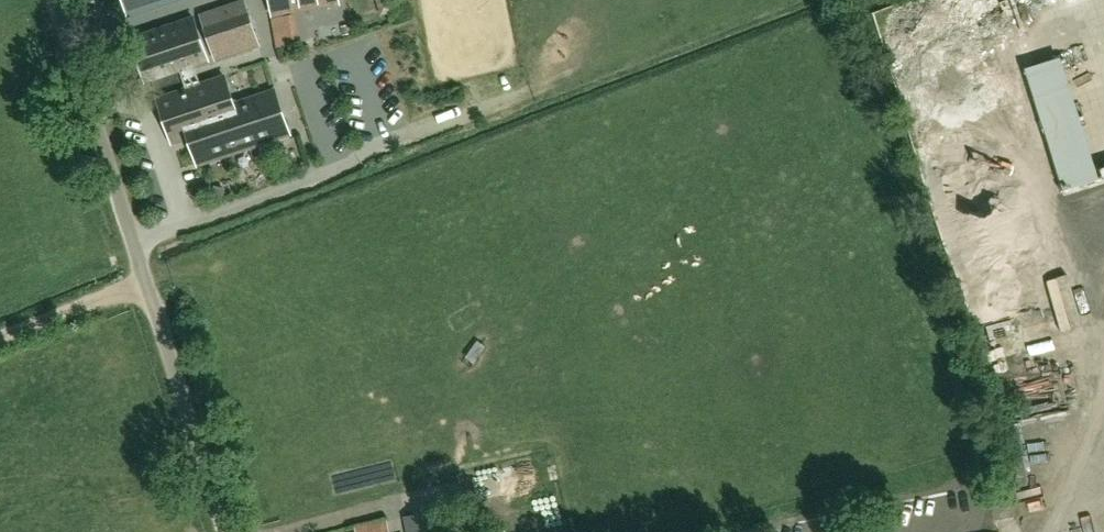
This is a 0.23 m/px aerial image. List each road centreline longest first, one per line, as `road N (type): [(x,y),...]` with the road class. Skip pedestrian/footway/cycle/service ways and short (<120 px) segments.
road 1 (unclassified): [(224,531),(58,0)]
road 2 (track): [(145,280),(0,340)]

